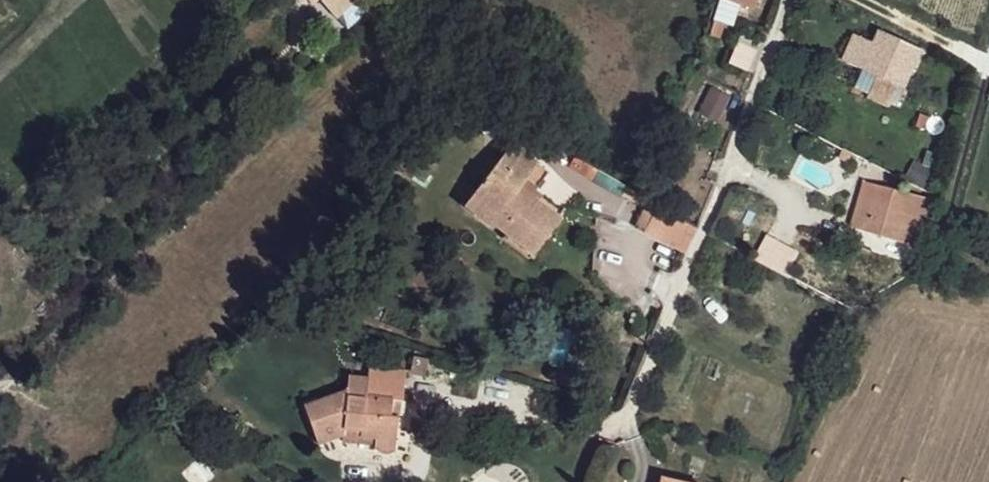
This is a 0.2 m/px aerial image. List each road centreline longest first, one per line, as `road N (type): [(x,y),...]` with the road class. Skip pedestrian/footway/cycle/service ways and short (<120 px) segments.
road 1 (residential): [(627,418),(684,291),(787,0)]

